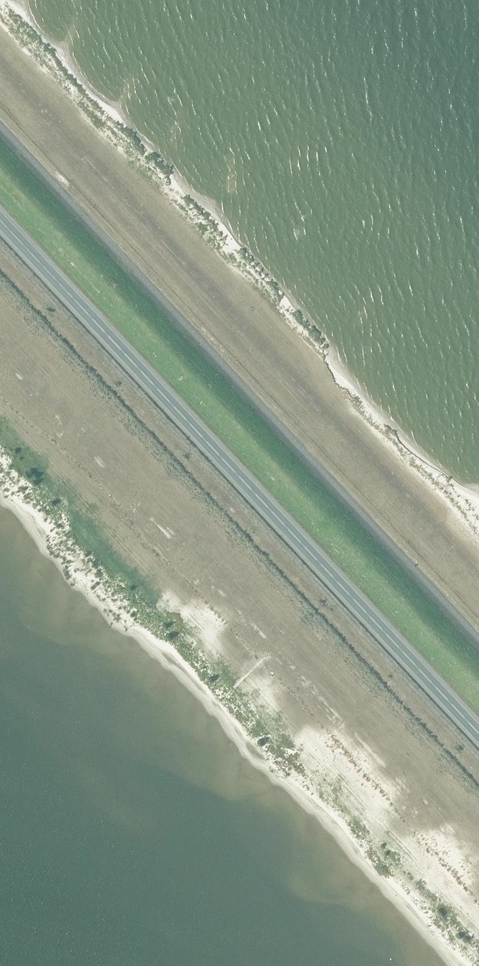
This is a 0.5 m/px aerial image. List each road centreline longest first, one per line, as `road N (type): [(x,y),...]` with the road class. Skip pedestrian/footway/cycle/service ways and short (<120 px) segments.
road 1 (trunk): [(478,735),(0,222)]

